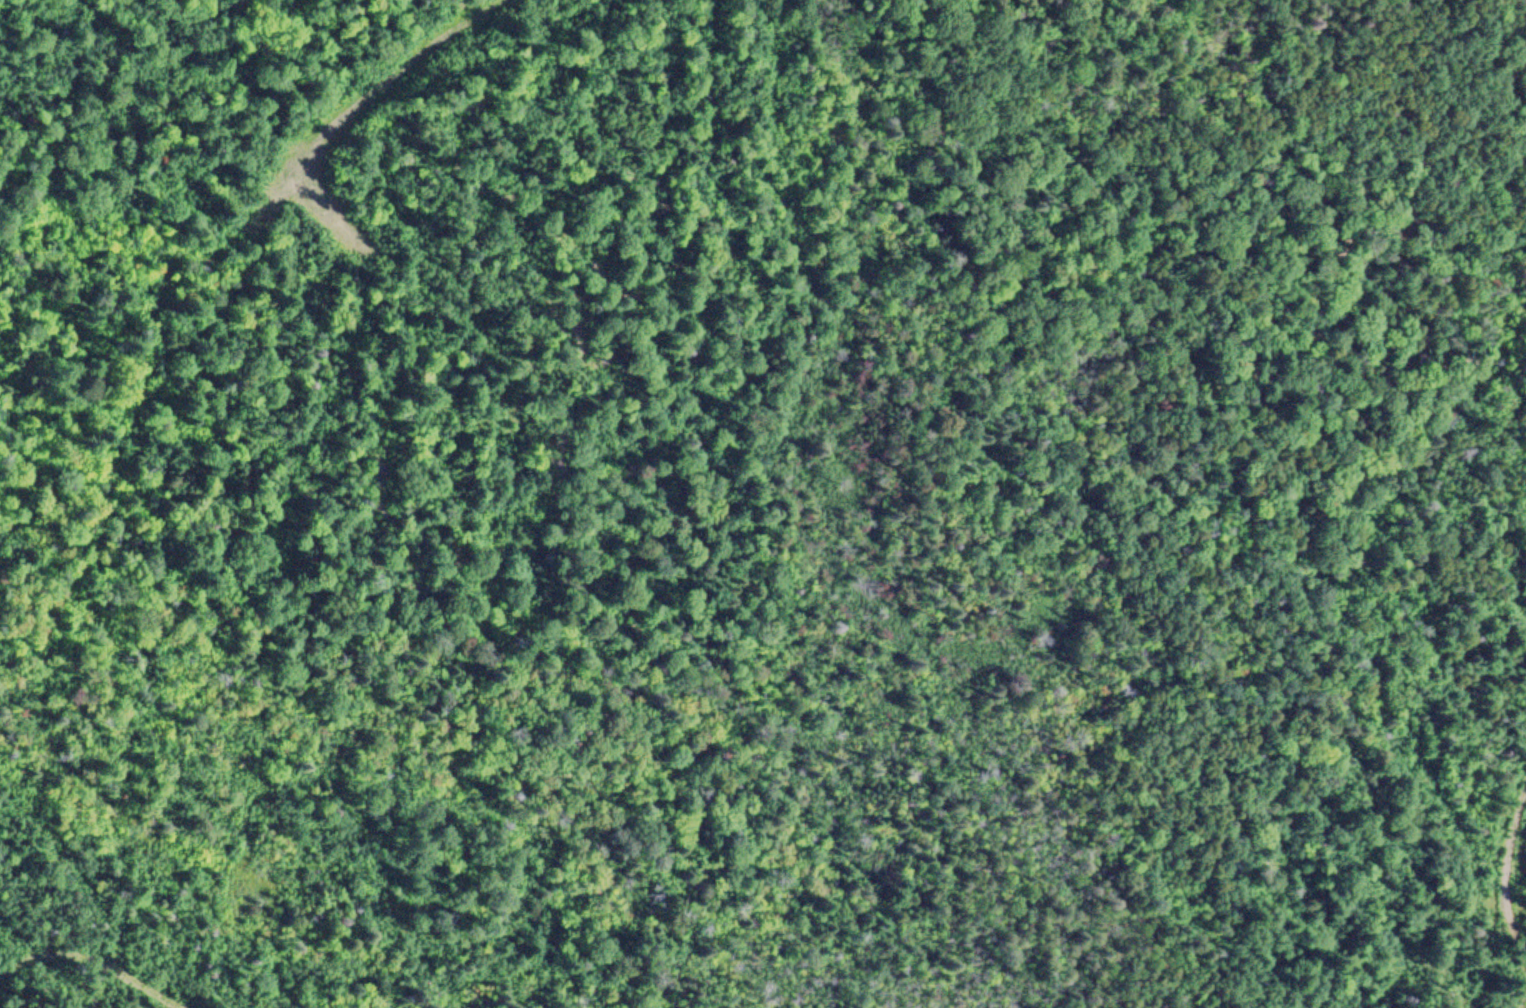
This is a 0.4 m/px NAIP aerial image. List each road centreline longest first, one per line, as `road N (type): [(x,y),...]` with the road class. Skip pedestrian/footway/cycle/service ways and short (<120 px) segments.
road 1 (track): [(1525,774),(1500,904),(1525,956),(1525,996)]

